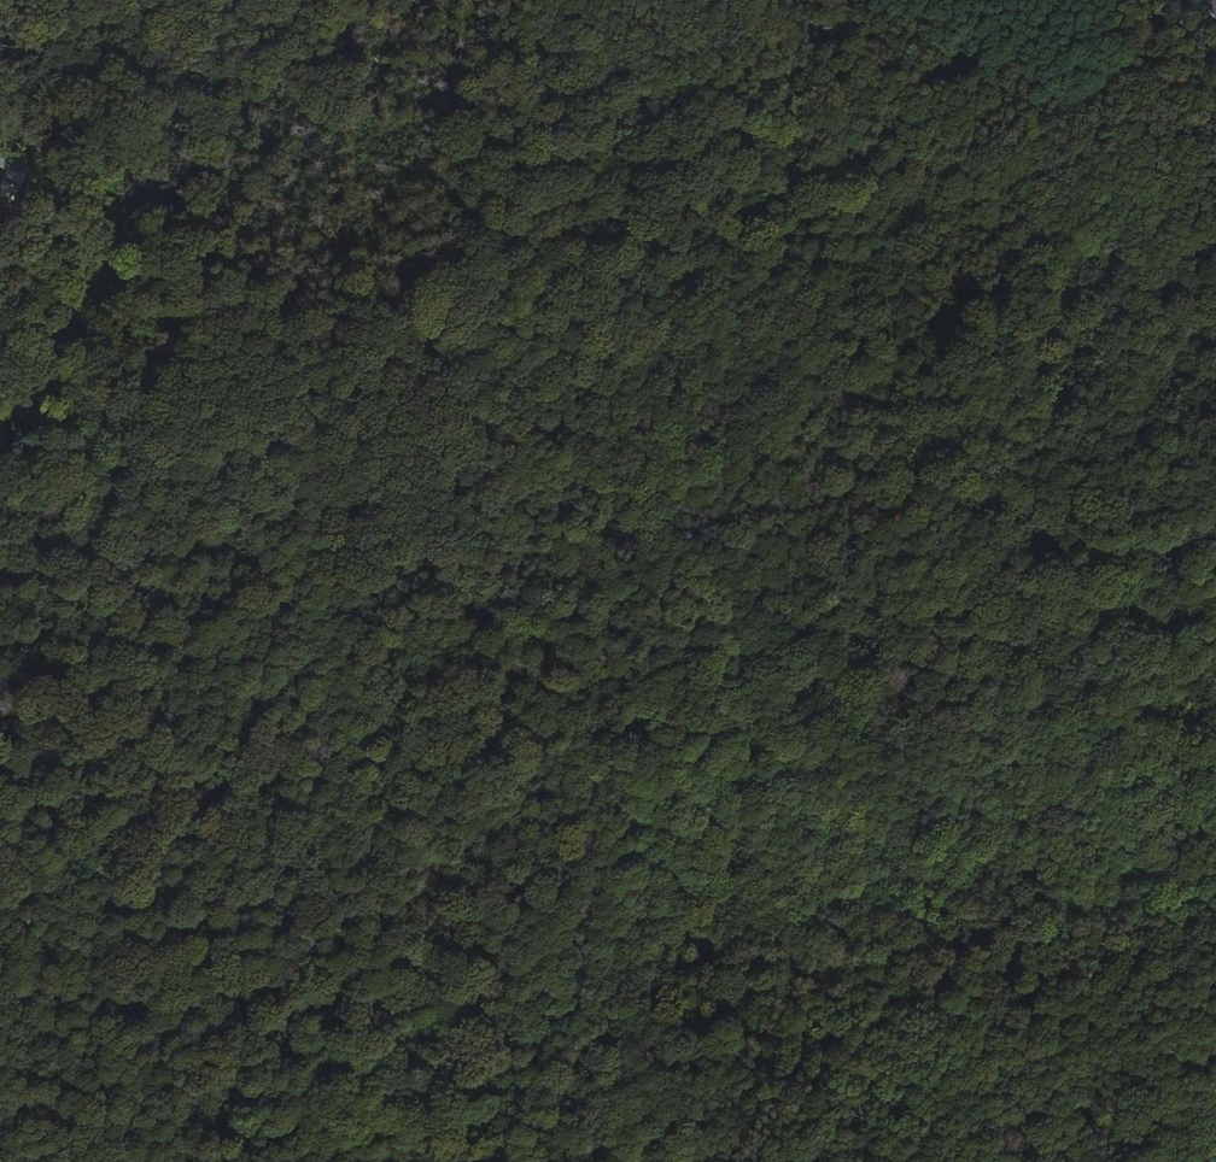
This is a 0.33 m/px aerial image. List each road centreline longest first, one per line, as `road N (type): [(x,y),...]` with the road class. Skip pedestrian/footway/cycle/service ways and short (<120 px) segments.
road 1 (track): [(500,1161),(487,1022),(456,0)]

